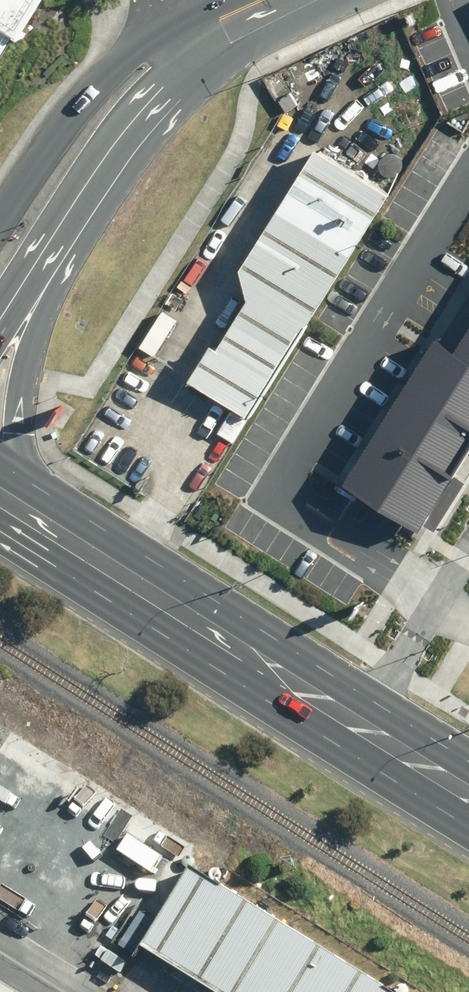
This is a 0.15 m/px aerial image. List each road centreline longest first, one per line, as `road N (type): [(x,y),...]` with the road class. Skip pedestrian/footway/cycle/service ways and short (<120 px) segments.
road 1 (residential): [(468,169),(286,479),(290,513),(439,600)]
road 2 (primary): [(362,719),(49,525)]
road 3 (primary): [(63,222),(19,432),(49,525)]
road 4 (unclassified): [(0,221),(107,78),(192,45)]
road 5 (unclassified): [(192,45),(63,222)]
road 6 (residential): [(362,719),(439,600)]
road 7 (primary): [(468,787),(362,719)]
road 8 (unclassified): [(63,222),(0,326)]

